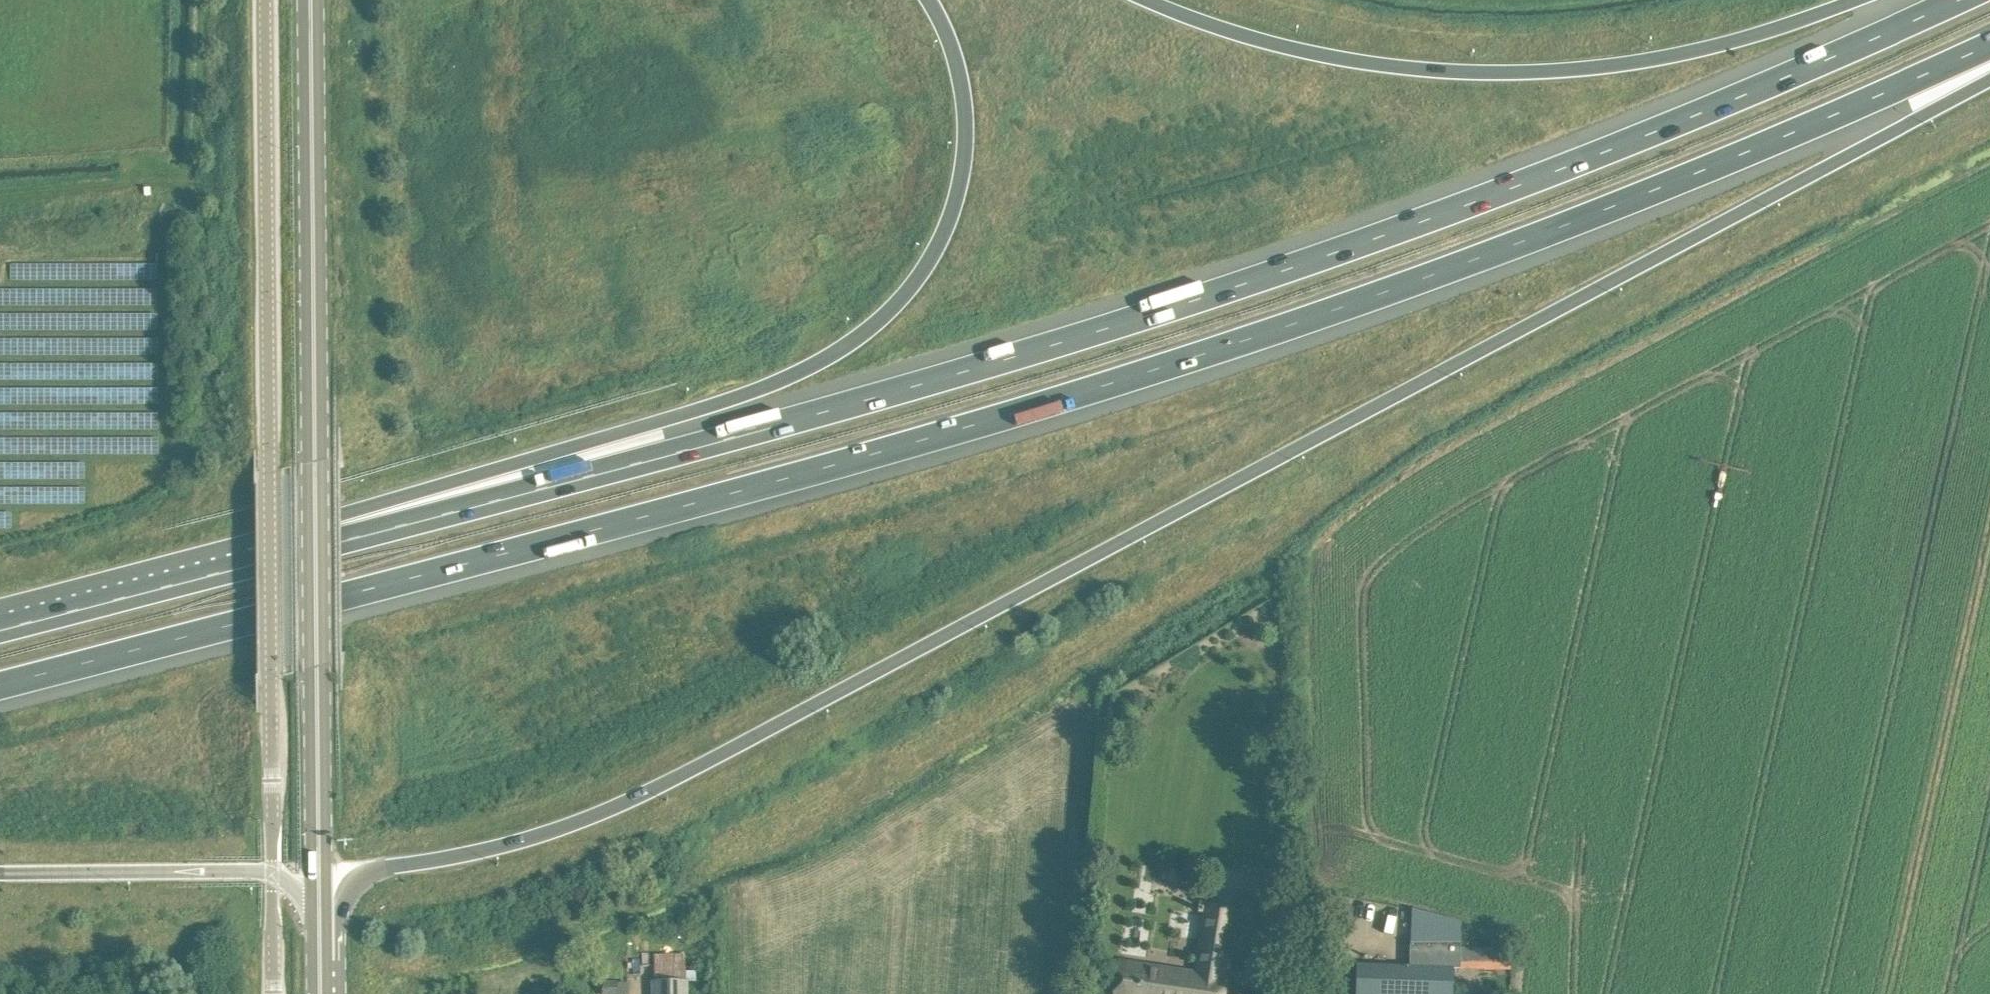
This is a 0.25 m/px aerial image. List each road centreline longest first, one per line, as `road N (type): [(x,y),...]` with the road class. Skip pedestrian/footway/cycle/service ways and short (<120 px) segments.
road 1 (motorway): [(0,690),(634,523),(1345,311),(1626,203),(1989,43)]
road 2 (motorway): [(320,947),(339,894),(366,869),(480,855),(586,824),(682,780),(1989,81)]
road 3 (motorway): [(1955,0),(1610,150),(1312,262),(1038,352),(225,568)]
road 4 (motorway): [(928,0),(960,78),(958,195),(925,270),(872,327),(765,387),(394,500),(225,568)]
road 5 (secondary): [(320,919),(310,0)]
road 6 (unclassified): [(272,873),(264,0)]
road 7 (motorway): [(1852,0),(1701,49),(1516,74),(1293,49),(1148,0)]
road 8 (motorway): [(0,875),(272,873)]
road 9 (motorway): [(225,568),(0,627)]
road 10 (unclassified): [(274,993),(272,873)]

